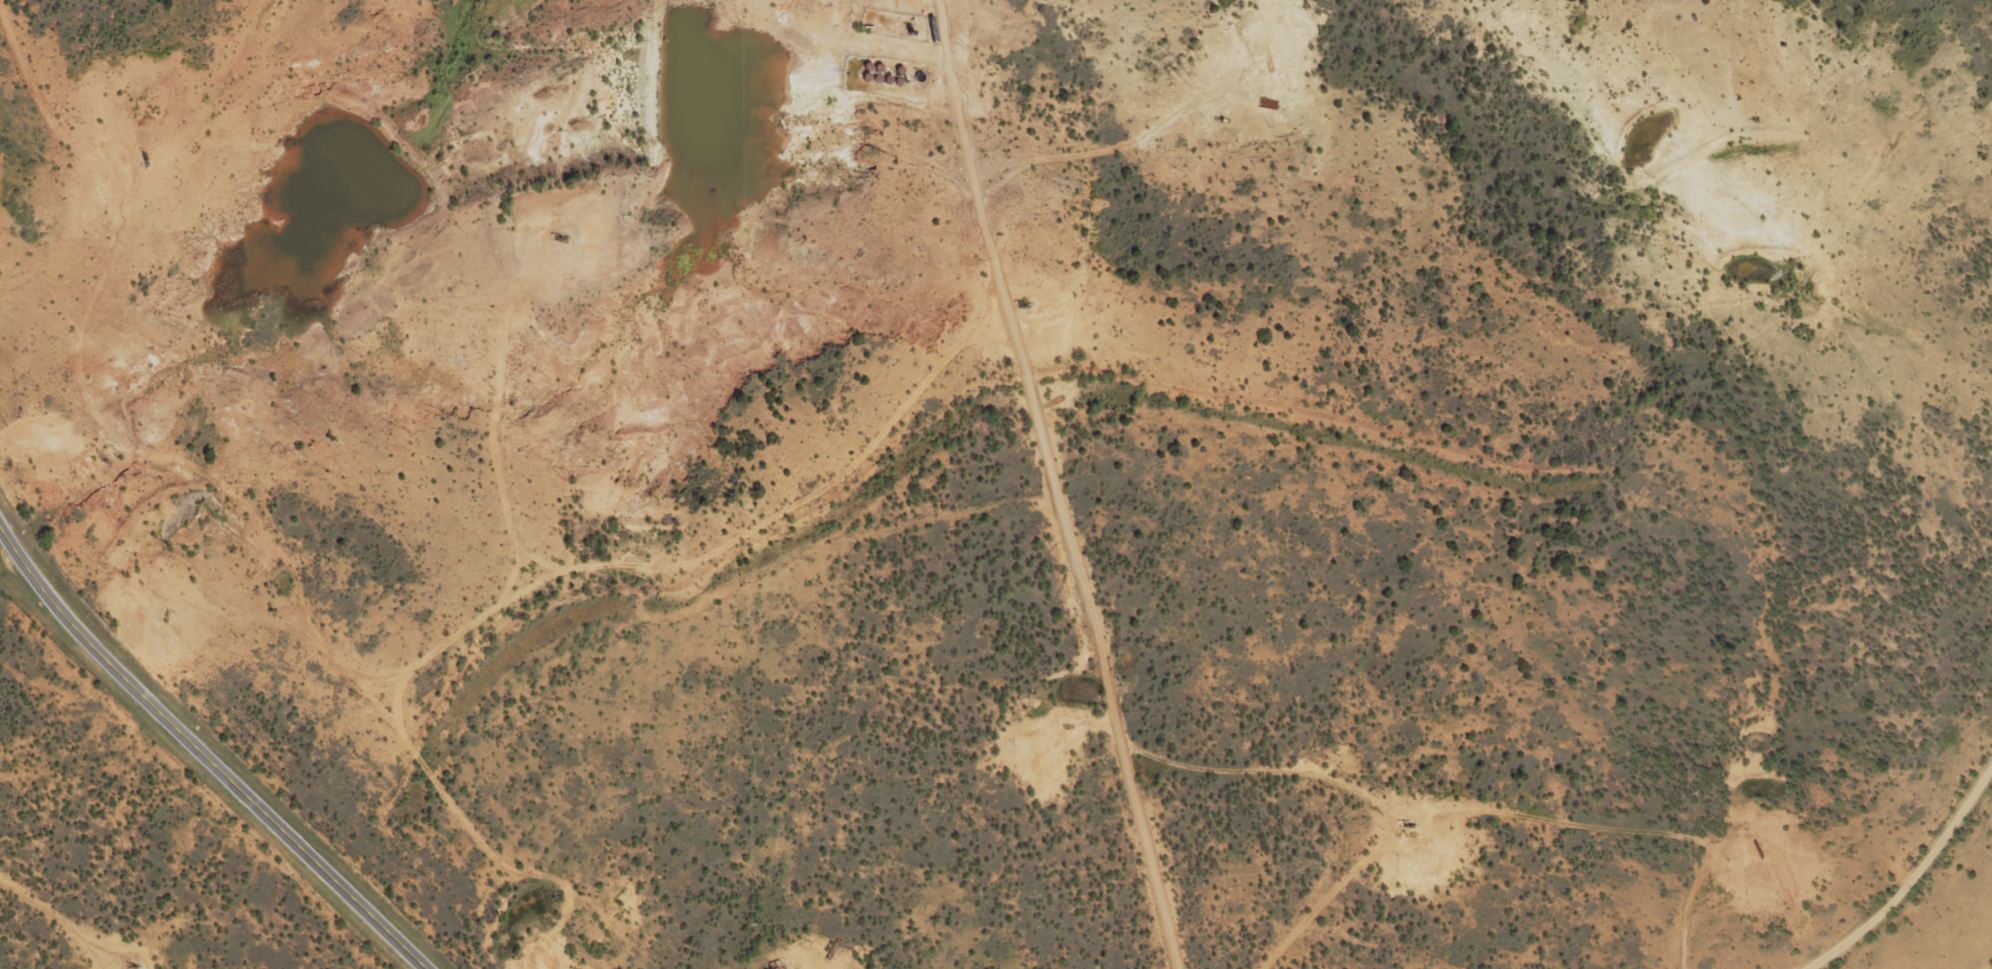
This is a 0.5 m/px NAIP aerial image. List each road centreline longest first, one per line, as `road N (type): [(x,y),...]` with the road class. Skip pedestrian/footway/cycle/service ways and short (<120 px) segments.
road 1 (secondary): [(0,522),(22,560),(139,692),(425,968)]

